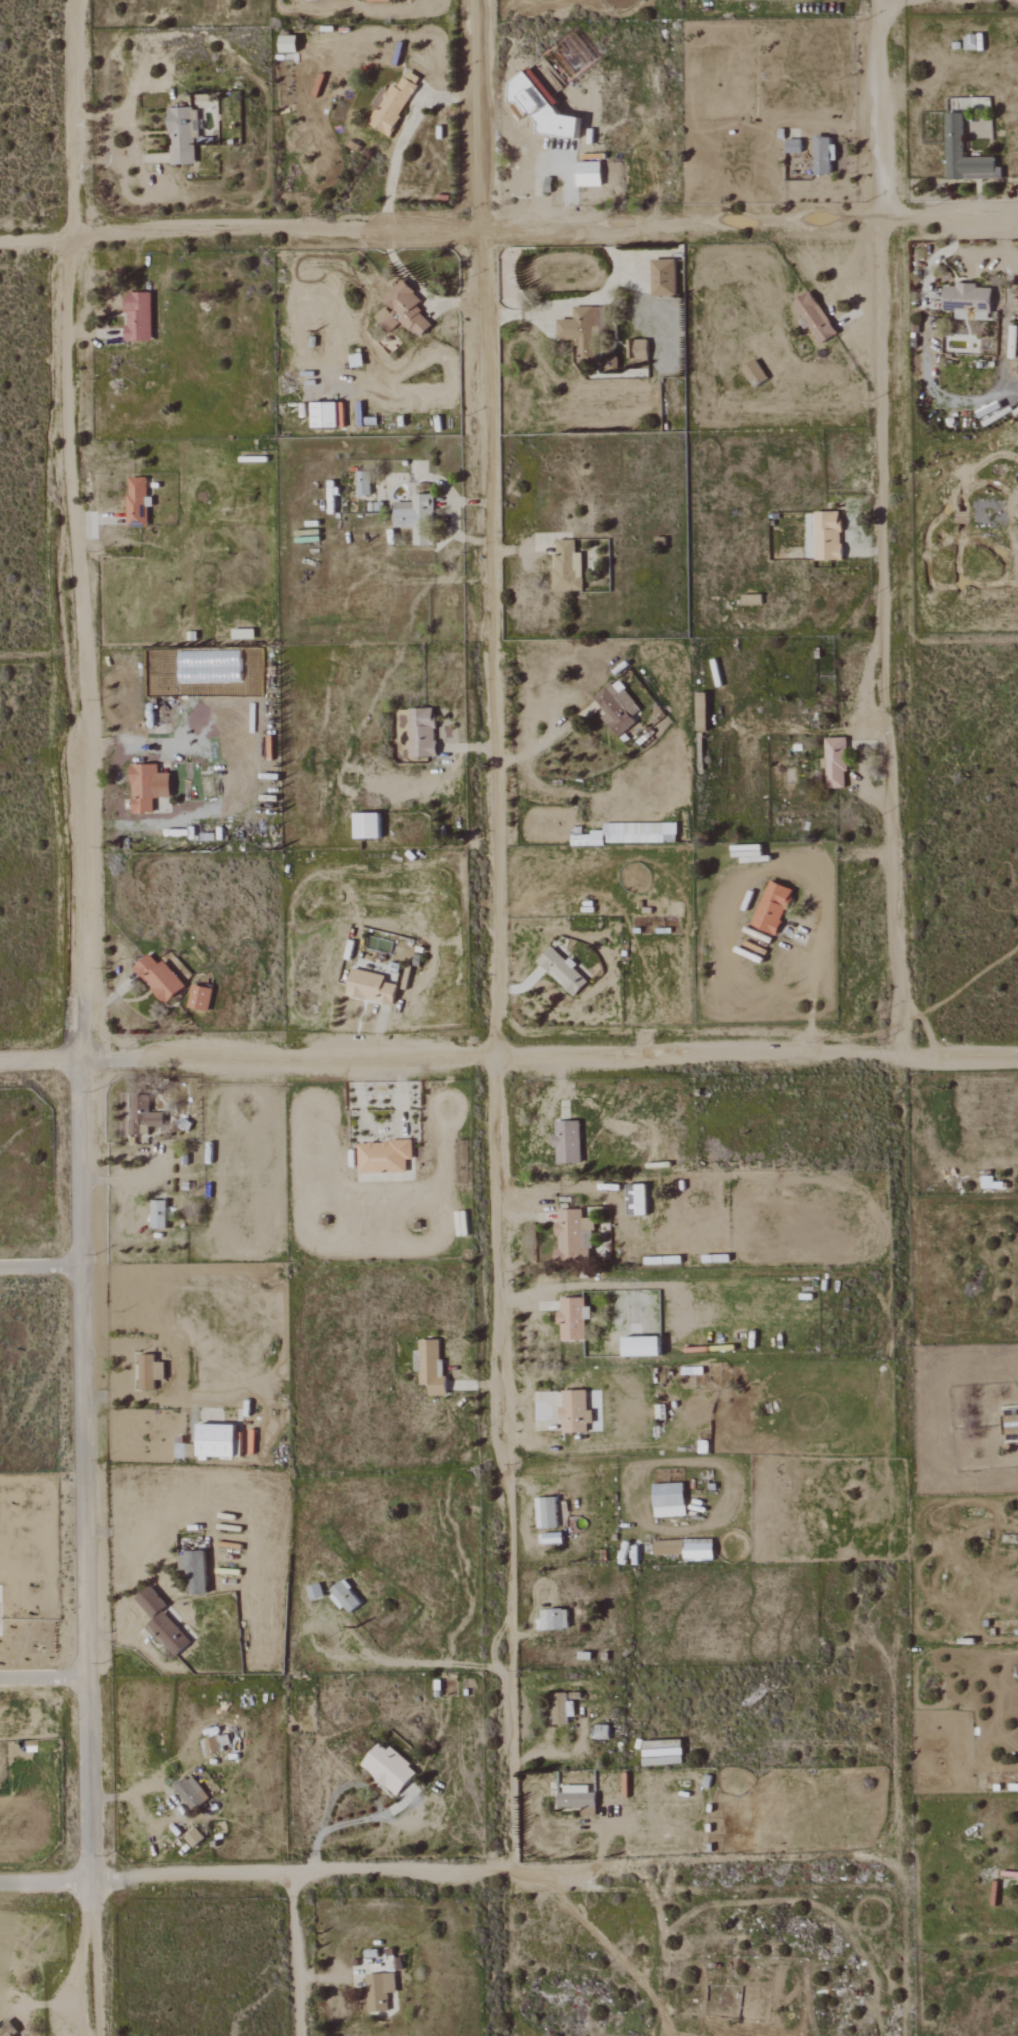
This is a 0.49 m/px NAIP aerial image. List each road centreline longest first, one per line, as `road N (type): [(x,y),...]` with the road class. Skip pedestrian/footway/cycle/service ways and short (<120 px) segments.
road 1 (residential): [(873,0),(900,1058)]
road 2 (residential): [(477,0),(499,1058)]
road 3 (residential): [(0,238),(1017,213)]
road 4 (residential): [(72,0),(81,997)]
road 5 (residential): [(1017,1059),(138,1060)]
road 6 (residential): [(80,1060),(88,1879)]
road 7 (track): [(515,1871),(499,1058)]
road 8 (residential): [(125,1879),(867,1854)]
road 9 (residential): [(867,1854),(892,1822),(891,1663),(898,1632),(890,1618),(873,1620),(871,1635),(891,1663)]
road 10 (track): [(383,232),(400,145),(418,111),(431,99),(478,97)]
road 11 (residential): [(299,2035),(295,1875)]
road 12 (residential): [(88,1879),(91,2035)]
road 13 (track): [(383,232),(399,271),(427,297),(483,303)]

